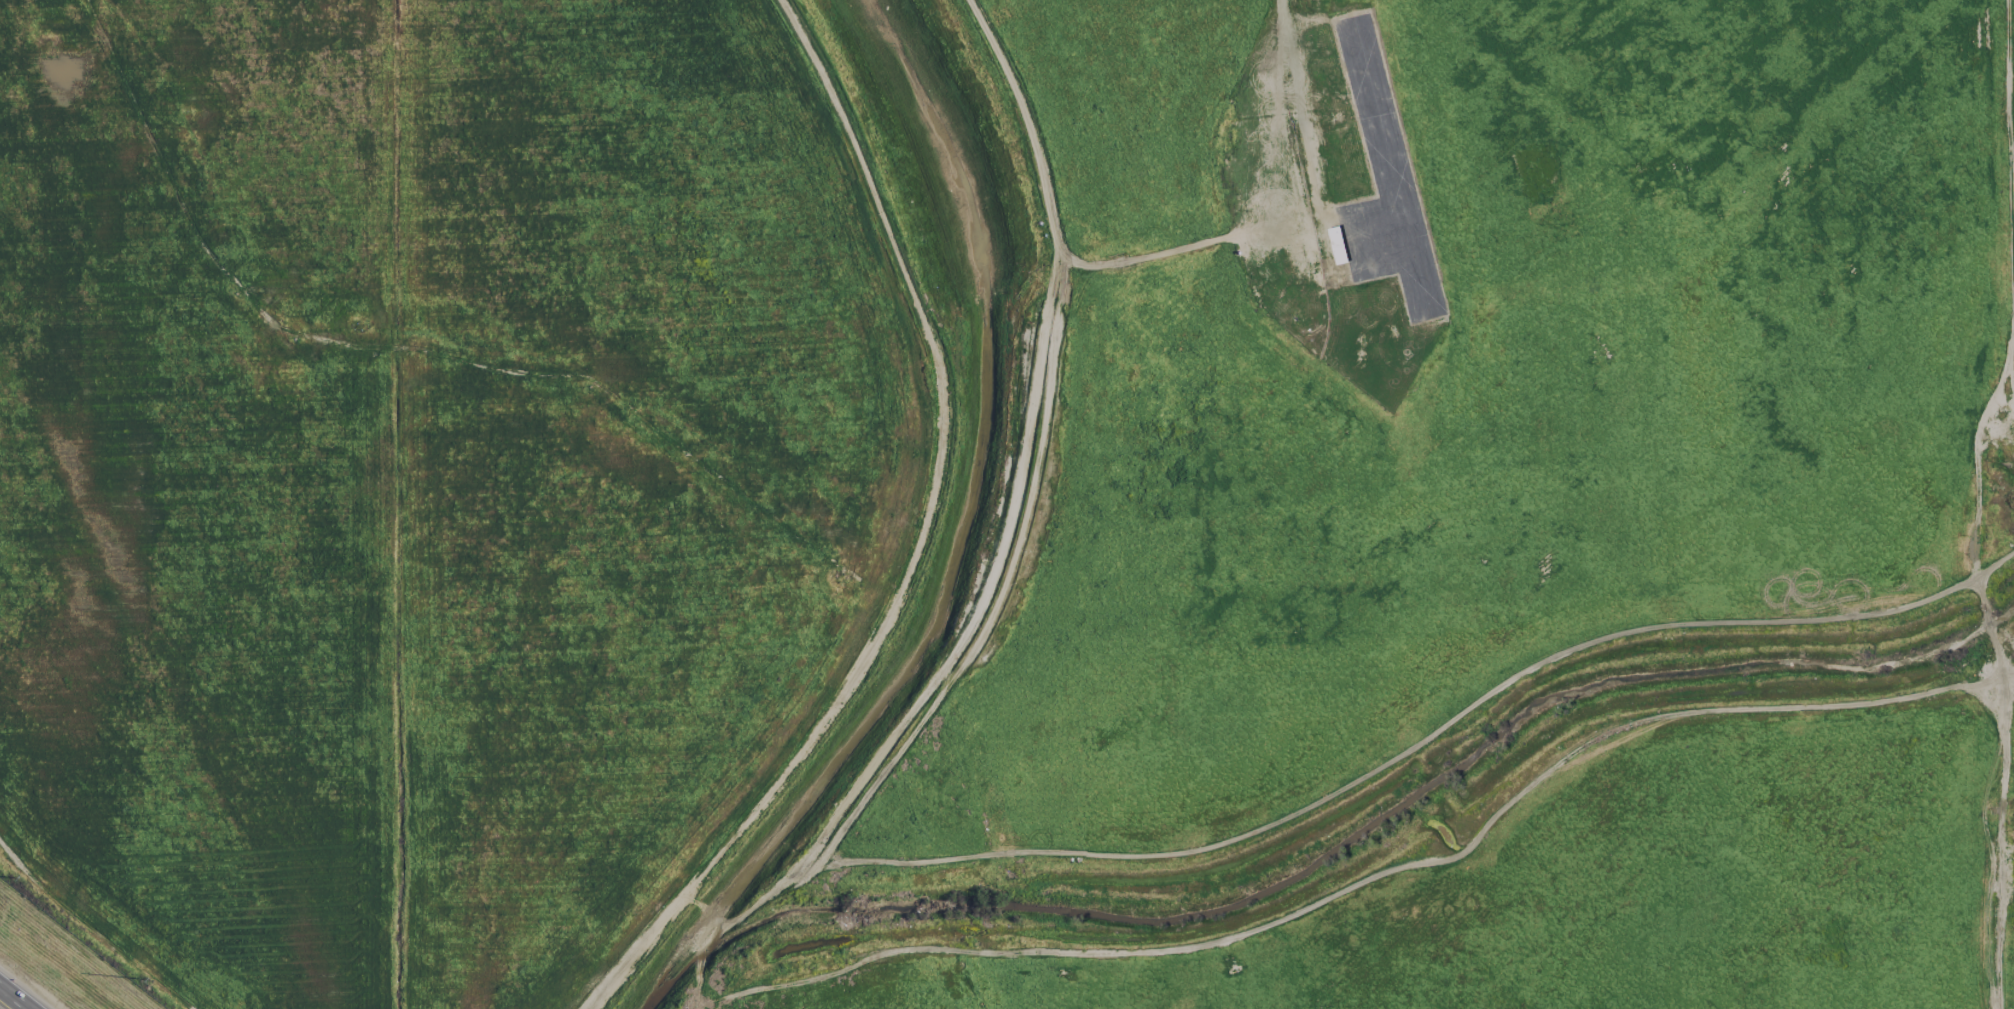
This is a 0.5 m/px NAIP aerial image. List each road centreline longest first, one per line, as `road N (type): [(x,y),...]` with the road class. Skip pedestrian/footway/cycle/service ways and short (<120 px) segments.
road 1 (residential): [(1997,1008),(2009,695),(1977,524),(2012,330),(2009,0)]
road 2 (track): [(1064,266),(1024,456),(977,613),(786,879),(713,934),(682,1008)]

